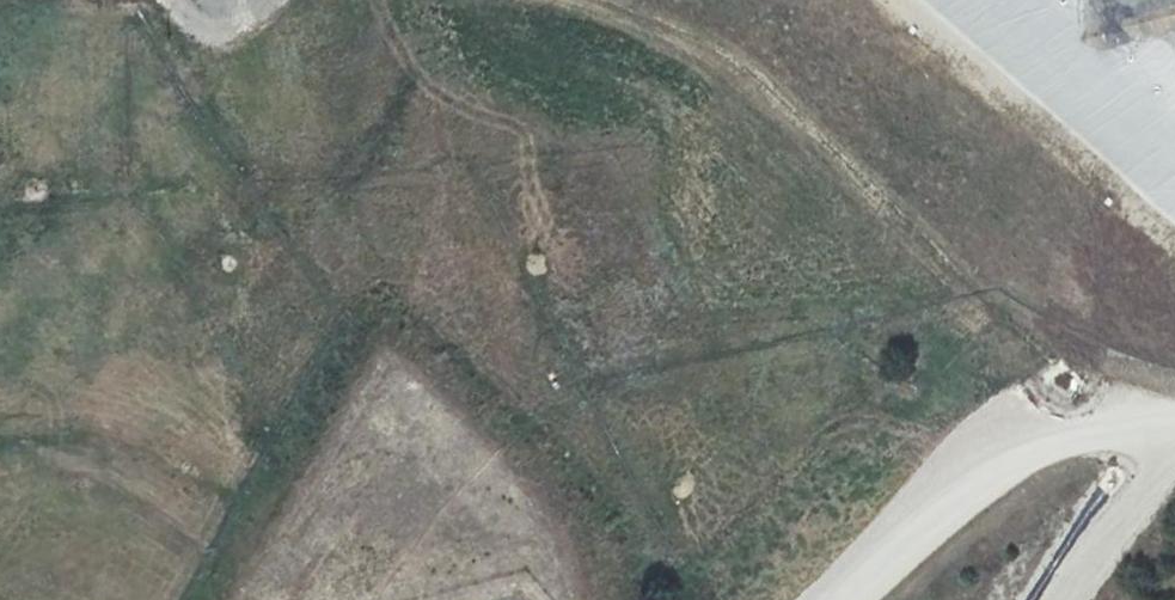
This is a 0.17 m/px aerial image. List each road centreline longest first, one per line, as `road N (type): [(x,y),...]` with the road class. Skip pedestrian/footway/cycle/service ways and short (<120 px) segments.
road 1 (track): [(1174,442),(1065,417),(867,599)]
road 2 (track): [(1174,455),(1159,463),(1059,599)]

